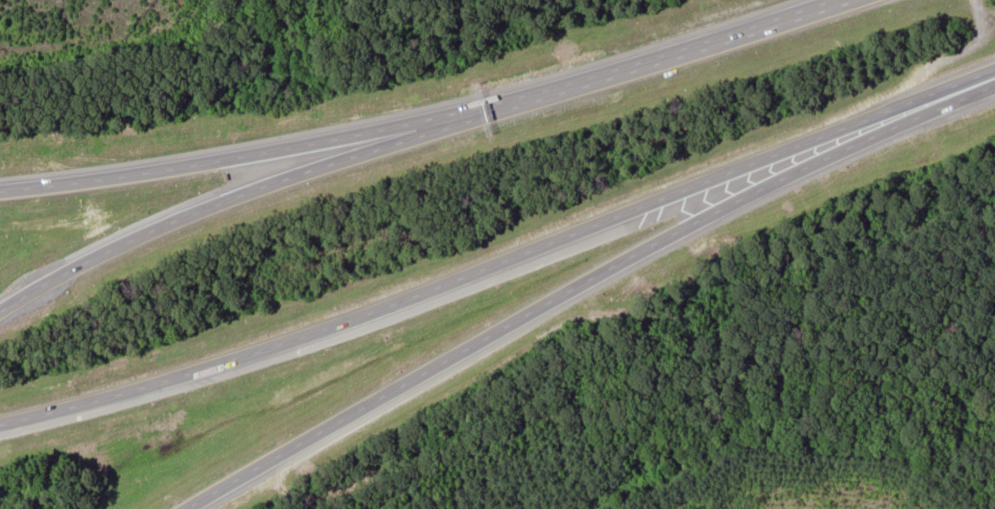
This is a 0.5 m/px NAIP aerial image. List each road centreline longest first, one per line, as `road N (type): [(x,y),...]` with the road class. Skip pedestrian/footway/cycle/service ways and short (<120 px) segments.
road 1 (motorway): [(0,424),(256,353),(994,75)]
road 2 (motorway): [(187,508),(610,267),(994,80)]
road 3 (motorway): [(469,117),(227,200),(111,248),(0,310)]
road 4 (motorway): [(469,117),(0,190)]
road 5 (motorway): [(845,0),(469,117)]

